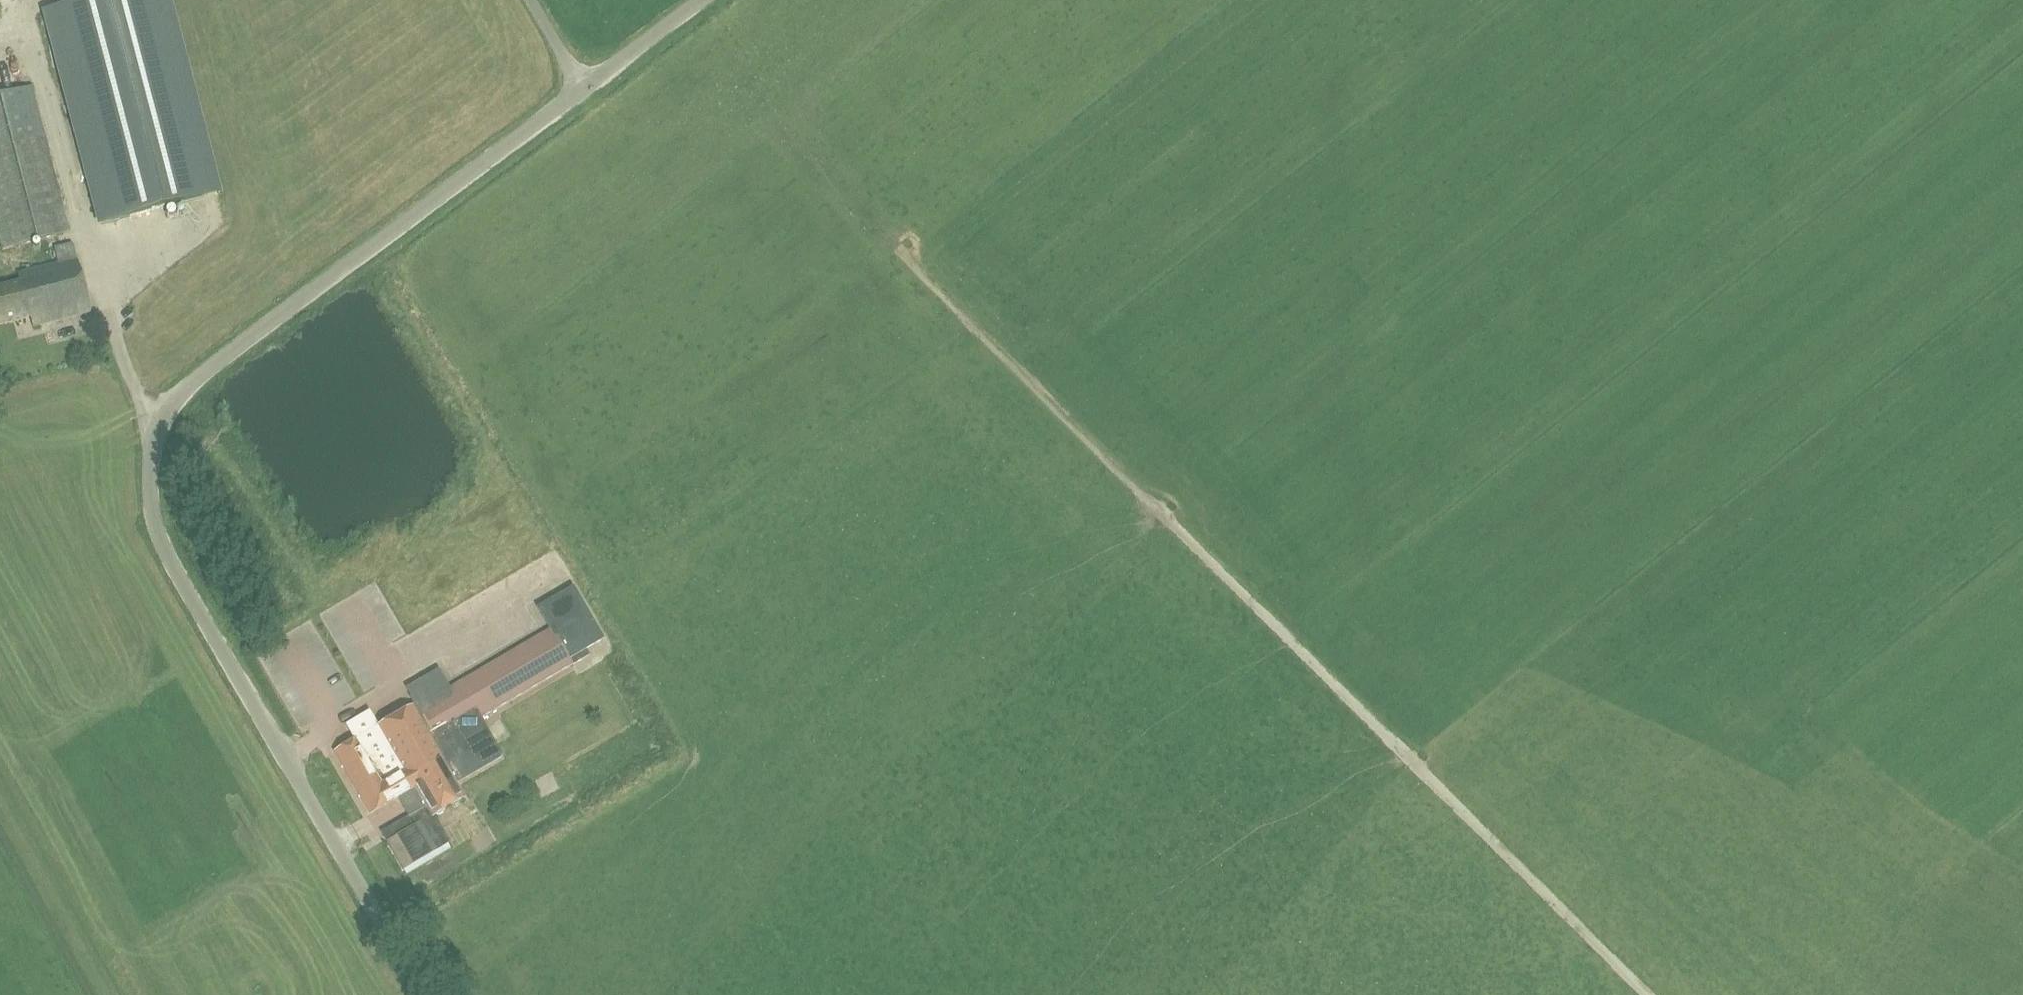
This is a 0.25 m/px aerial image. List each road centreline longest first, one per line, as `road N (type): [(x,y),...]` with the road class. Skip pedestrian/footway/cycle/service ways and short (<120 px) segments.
road 1 (tertiary): [(423,994),(158,539),(149,487),(156,430),(172,403),(229,355),(701,0)]

